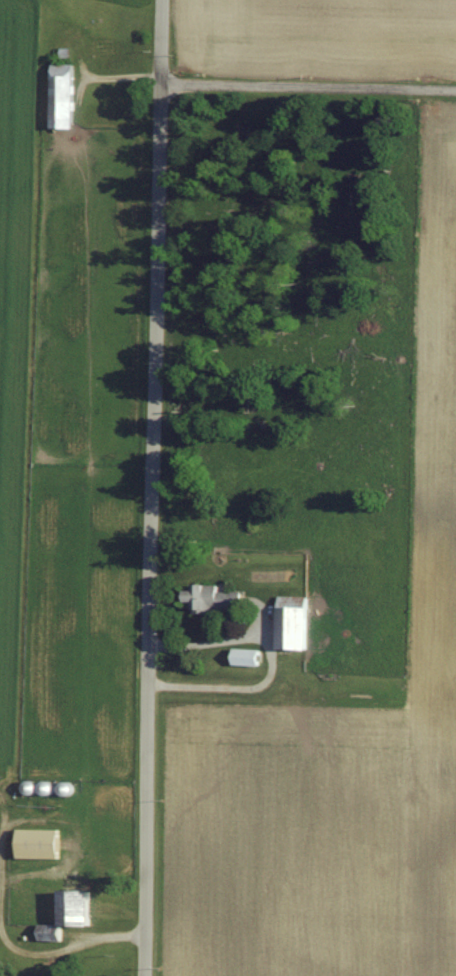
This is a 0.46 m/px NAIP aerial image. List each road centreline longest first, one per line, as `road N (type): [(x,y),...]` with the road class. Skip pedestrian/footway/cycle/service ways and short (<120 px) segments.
road 1 (residential): [(142,975),(164,0)]
road 2 (residential): [(455,89),(162,76)]
road 3 (residential): [(142,938),(109,933),(36,952),(4,943),(0,924)]

